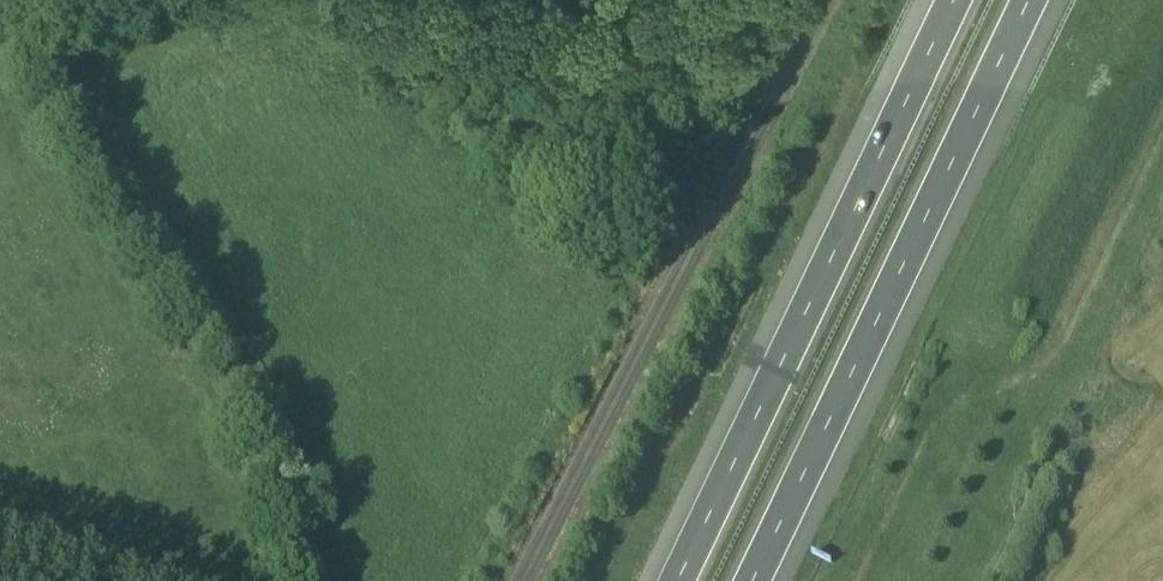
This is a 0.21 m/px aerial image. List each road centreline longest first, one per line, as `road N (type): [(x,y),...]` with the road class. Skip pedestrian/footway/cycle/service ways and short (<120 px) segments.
road 1 (motorway): [(955,0),(677,580)]
road 2 (motorway): [(752,580),(1029,0)]

